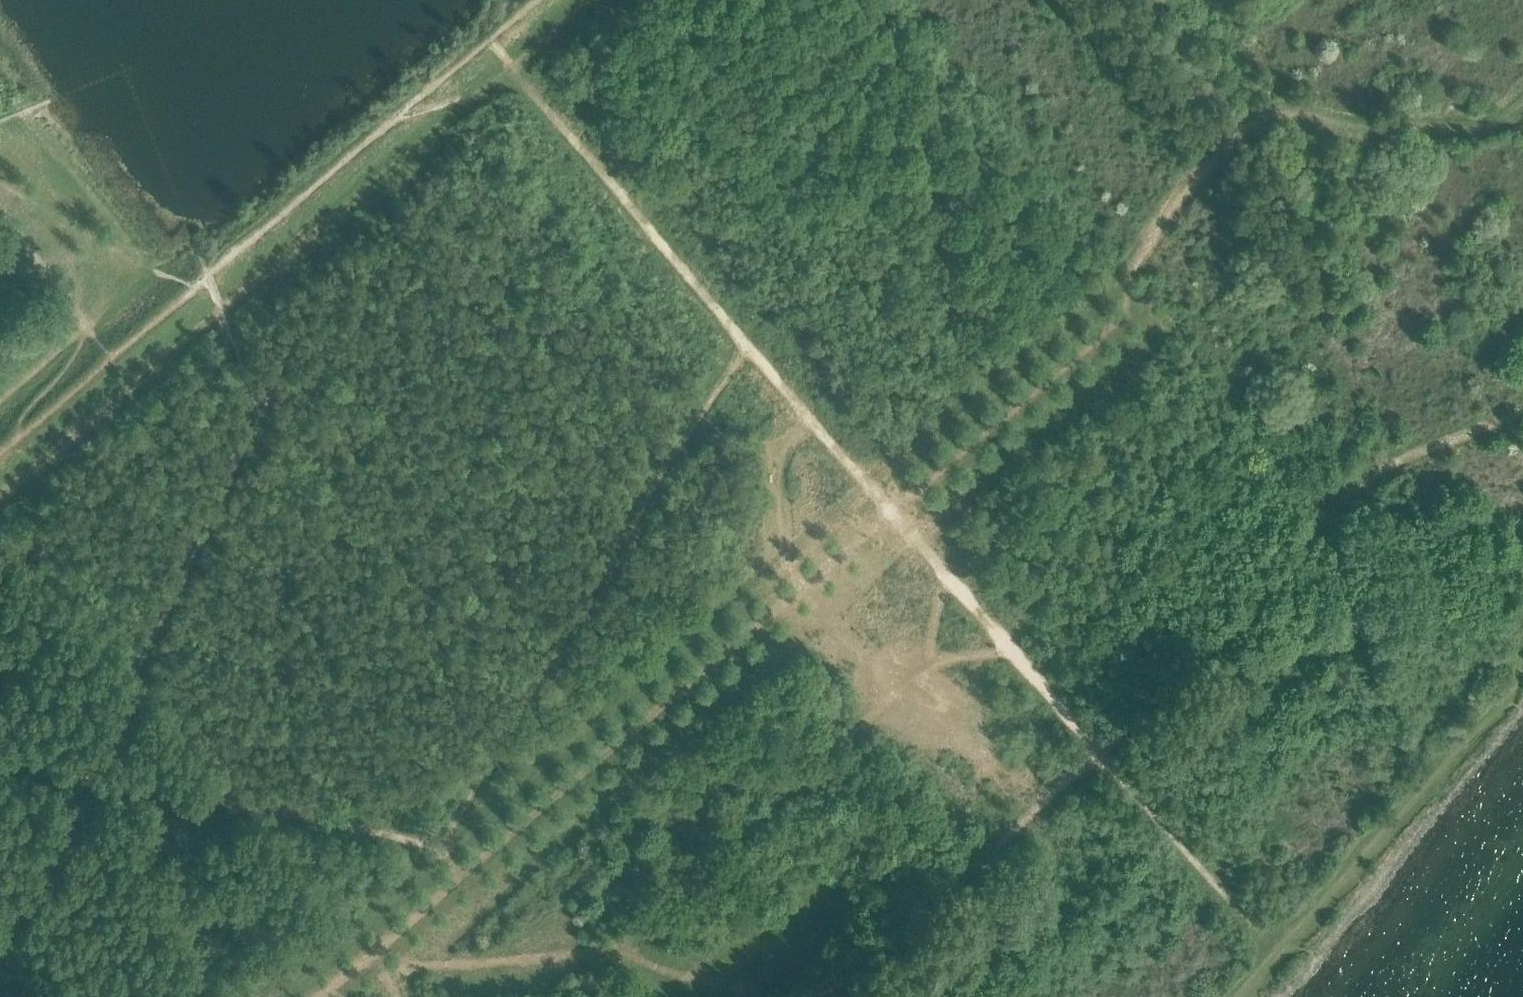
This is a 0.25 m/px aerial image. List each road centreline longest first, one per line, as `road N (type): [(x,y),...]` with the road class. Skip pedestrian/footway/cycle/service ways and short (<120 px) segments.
road 1 (track): [(1522,95),(1497,121),(1397,128),(1285,111),(1254,123),(1166,212),(1132,271),(867,483),(272,996)]
road 2 (track): [(495,87),(1287,948)]
road 3 (track): [(743,350),(442,854),(0,752)]
road 4 (track): [(1522,407),(1439,439),(1354,485),(1246,608),(1019,828),(942,917),(840,996)]
road 5 (track): [(0,499),(594,0)]
road 6 (track): [(537,0),(0,451)]
road 7 (track): [(332,947),(383,970),(601,943),(731,861),(867,705)]
road 8 (track): [(1522,664),(1515,687),(1240,996)]
road 9 (track): [(1102,753),(1269,712),(1363,712),(1419,738),(1447,766)]

